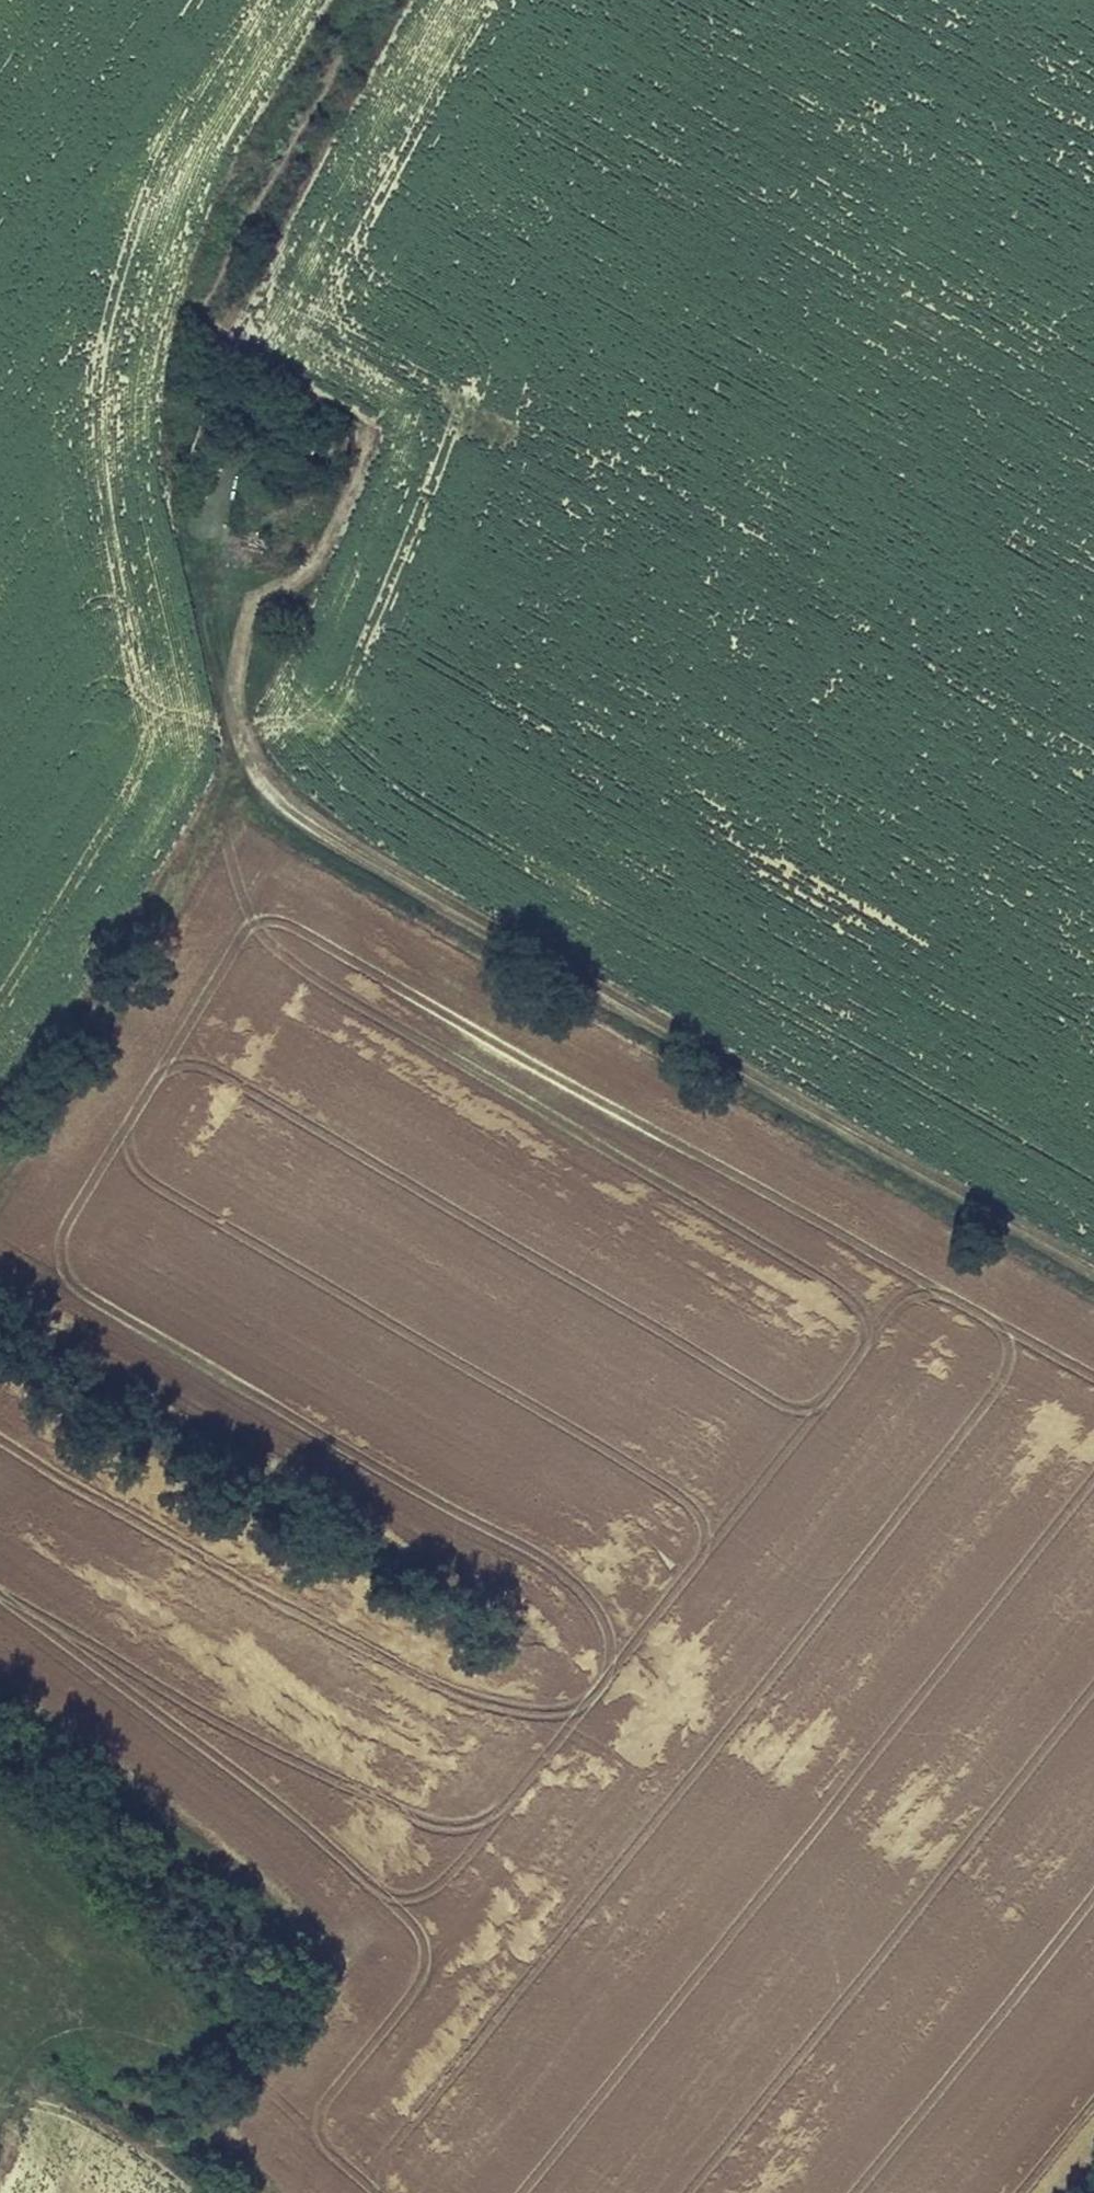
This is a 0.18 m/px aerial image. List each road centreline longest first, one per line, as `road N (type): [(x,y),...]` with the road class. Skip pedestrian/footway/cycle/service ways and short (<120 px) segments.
road 1 (track): [(1093,1285),(584,1006),(271,797),(238,748)]
road 2 (track): [(0,1693),(270,1890),(323,1955),(238,2073),(177,2135)]
road 3 (track): [(238,748),(196,858),(0,1153)]

